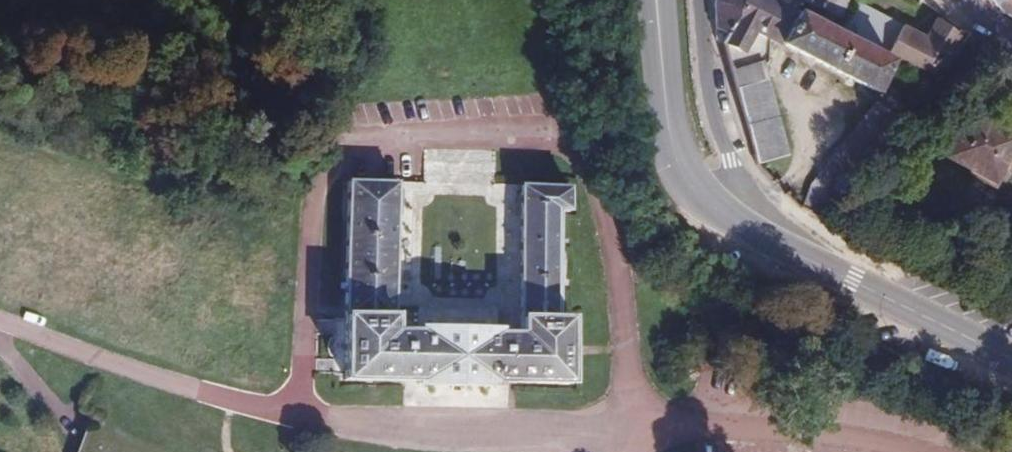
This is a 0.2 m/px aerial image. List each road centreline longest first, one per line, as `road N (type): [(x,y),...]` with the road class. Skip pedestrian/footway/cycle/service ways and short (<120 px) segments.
road 1 (secondary): [(758,236),(1011,359)]
road 2 (secondary): [(656,0),(677,160),(705,201),(758,236)]
road 3 (residential): [(758,236),(728,161),(703,0)]

